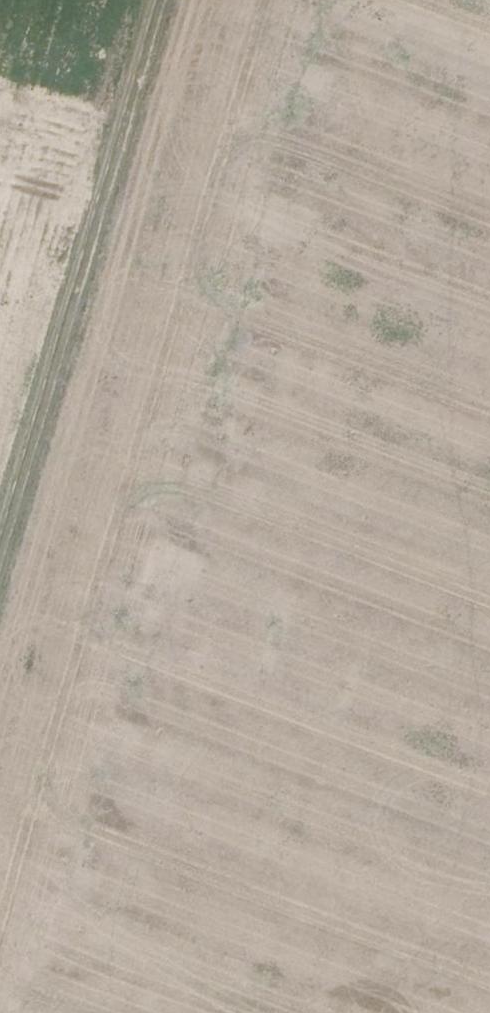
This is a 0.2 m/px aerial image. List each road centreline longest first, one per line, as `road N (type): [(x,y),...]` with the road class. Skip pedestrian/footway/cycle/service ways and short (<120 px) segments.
road 1 (track): [(164,0),(0,575)]

